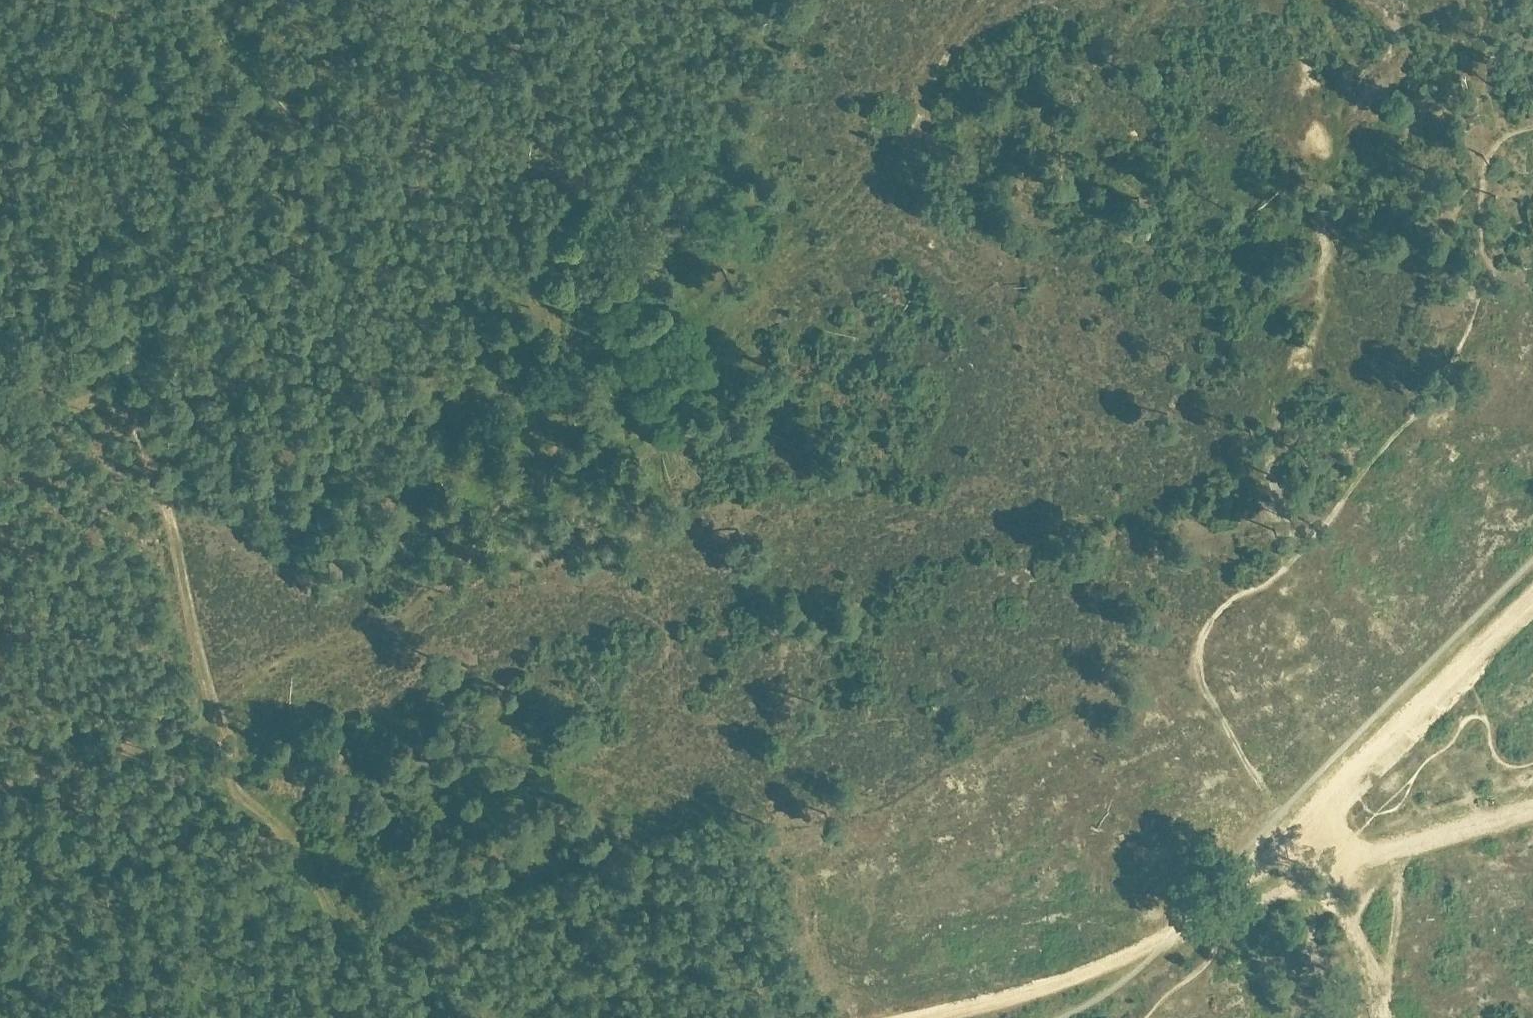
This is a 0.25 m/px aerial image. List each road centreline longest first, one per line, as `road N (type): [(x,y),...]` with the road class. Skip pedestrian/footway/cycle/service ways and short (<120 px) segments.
road 1 (track): [(1532,596),(1292,832),(1222,912)]
road 2 (track): [(1222,912),(1049,986),(928,1017)]
road 3 (track): [(1532,809),(1336,863)]

